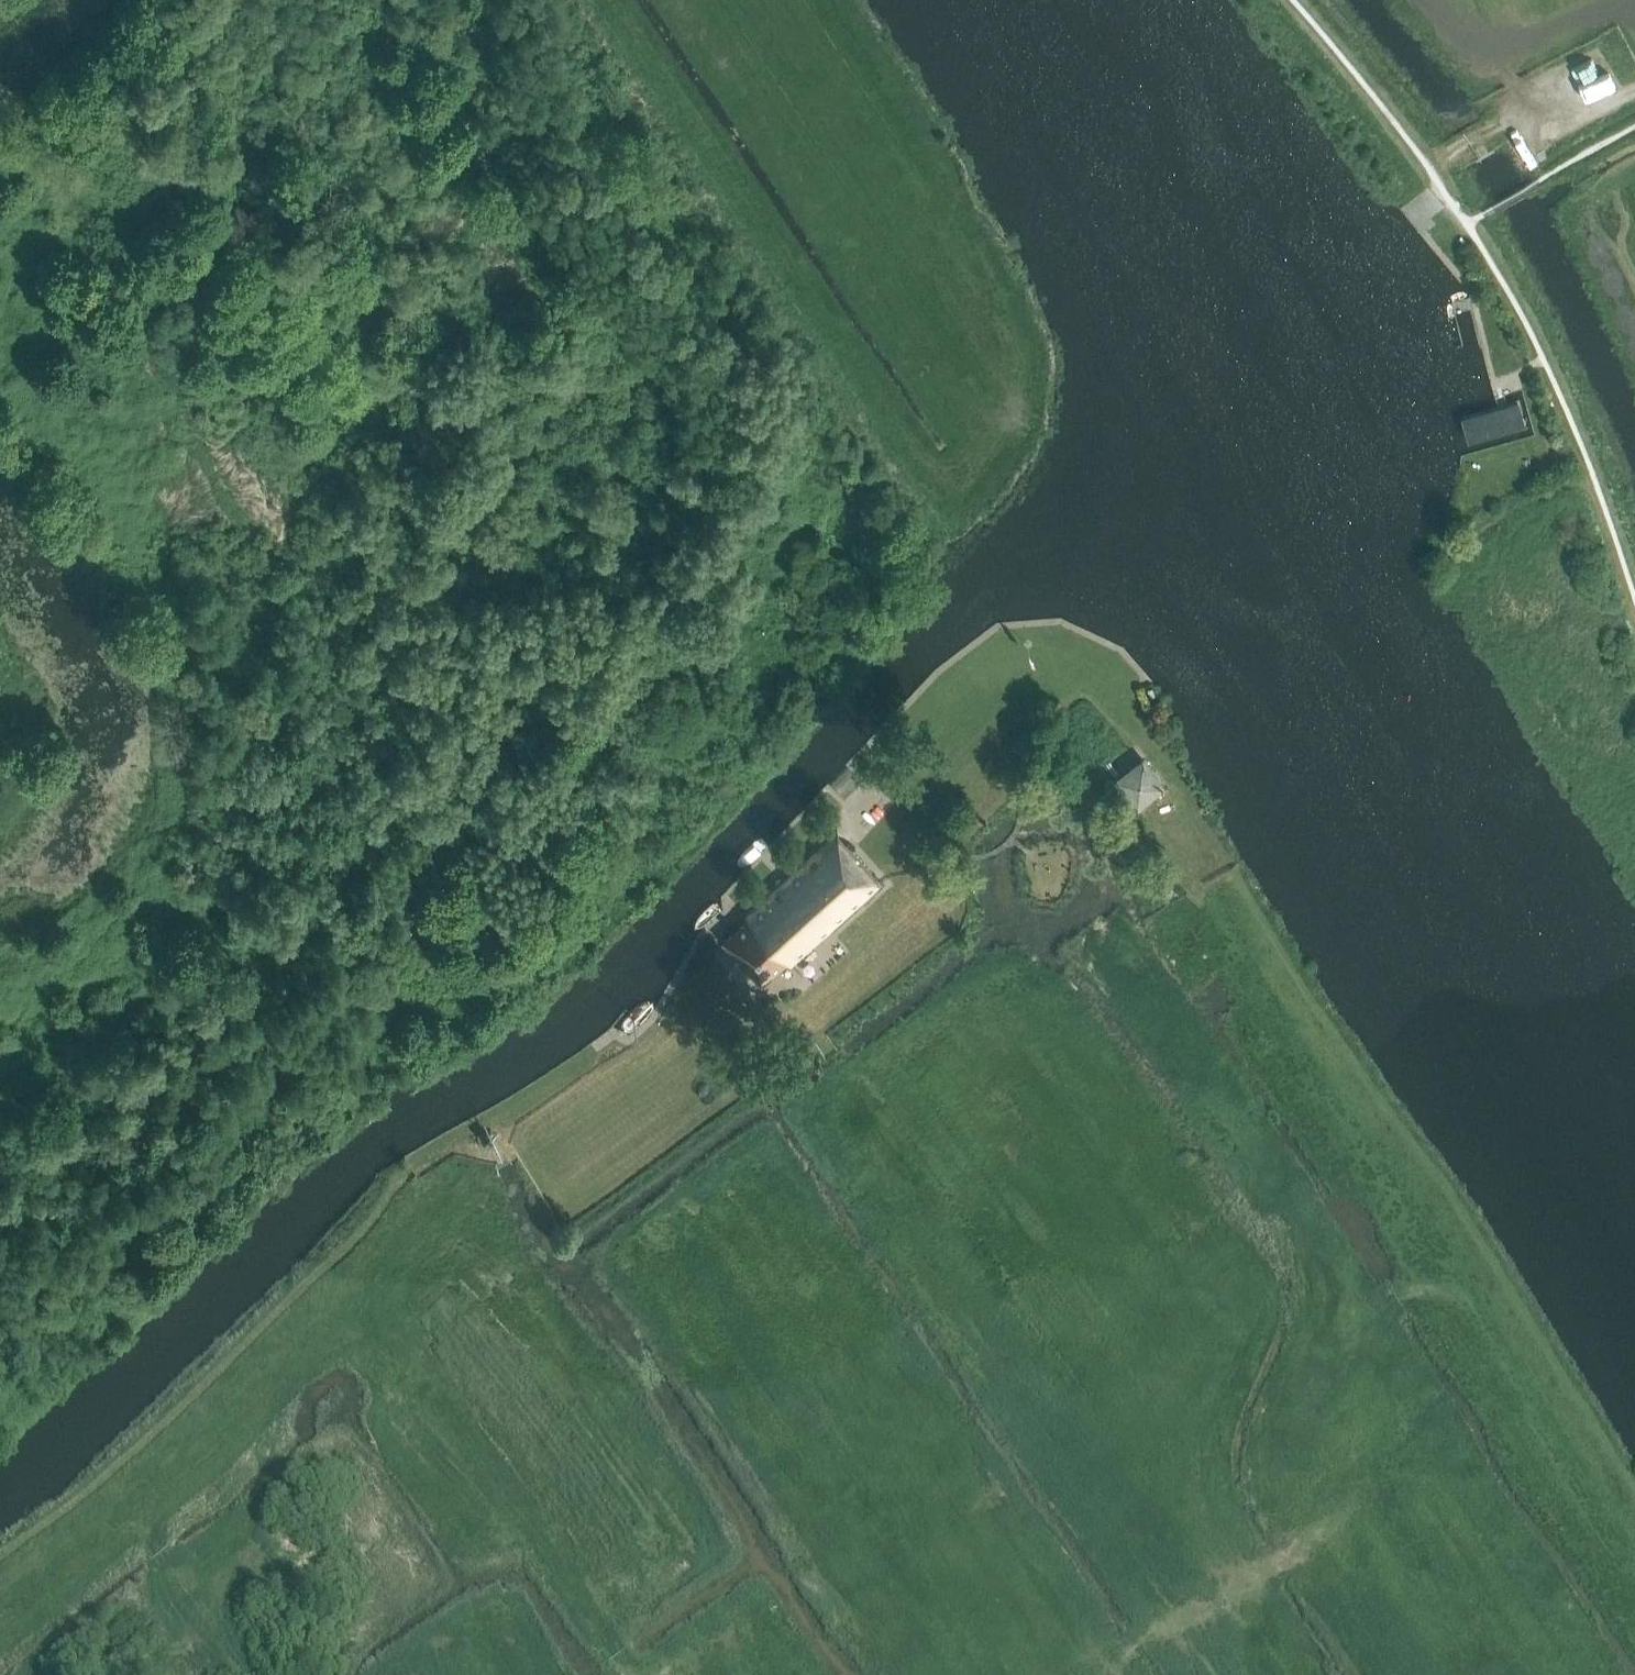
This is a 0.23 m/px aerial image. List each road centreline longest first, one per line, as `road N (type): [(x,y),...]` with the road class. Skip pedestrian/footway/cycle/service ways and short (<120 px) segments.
road 1 (track): [(1431,170),(1501,126),(1606,103),(1634,87)]

